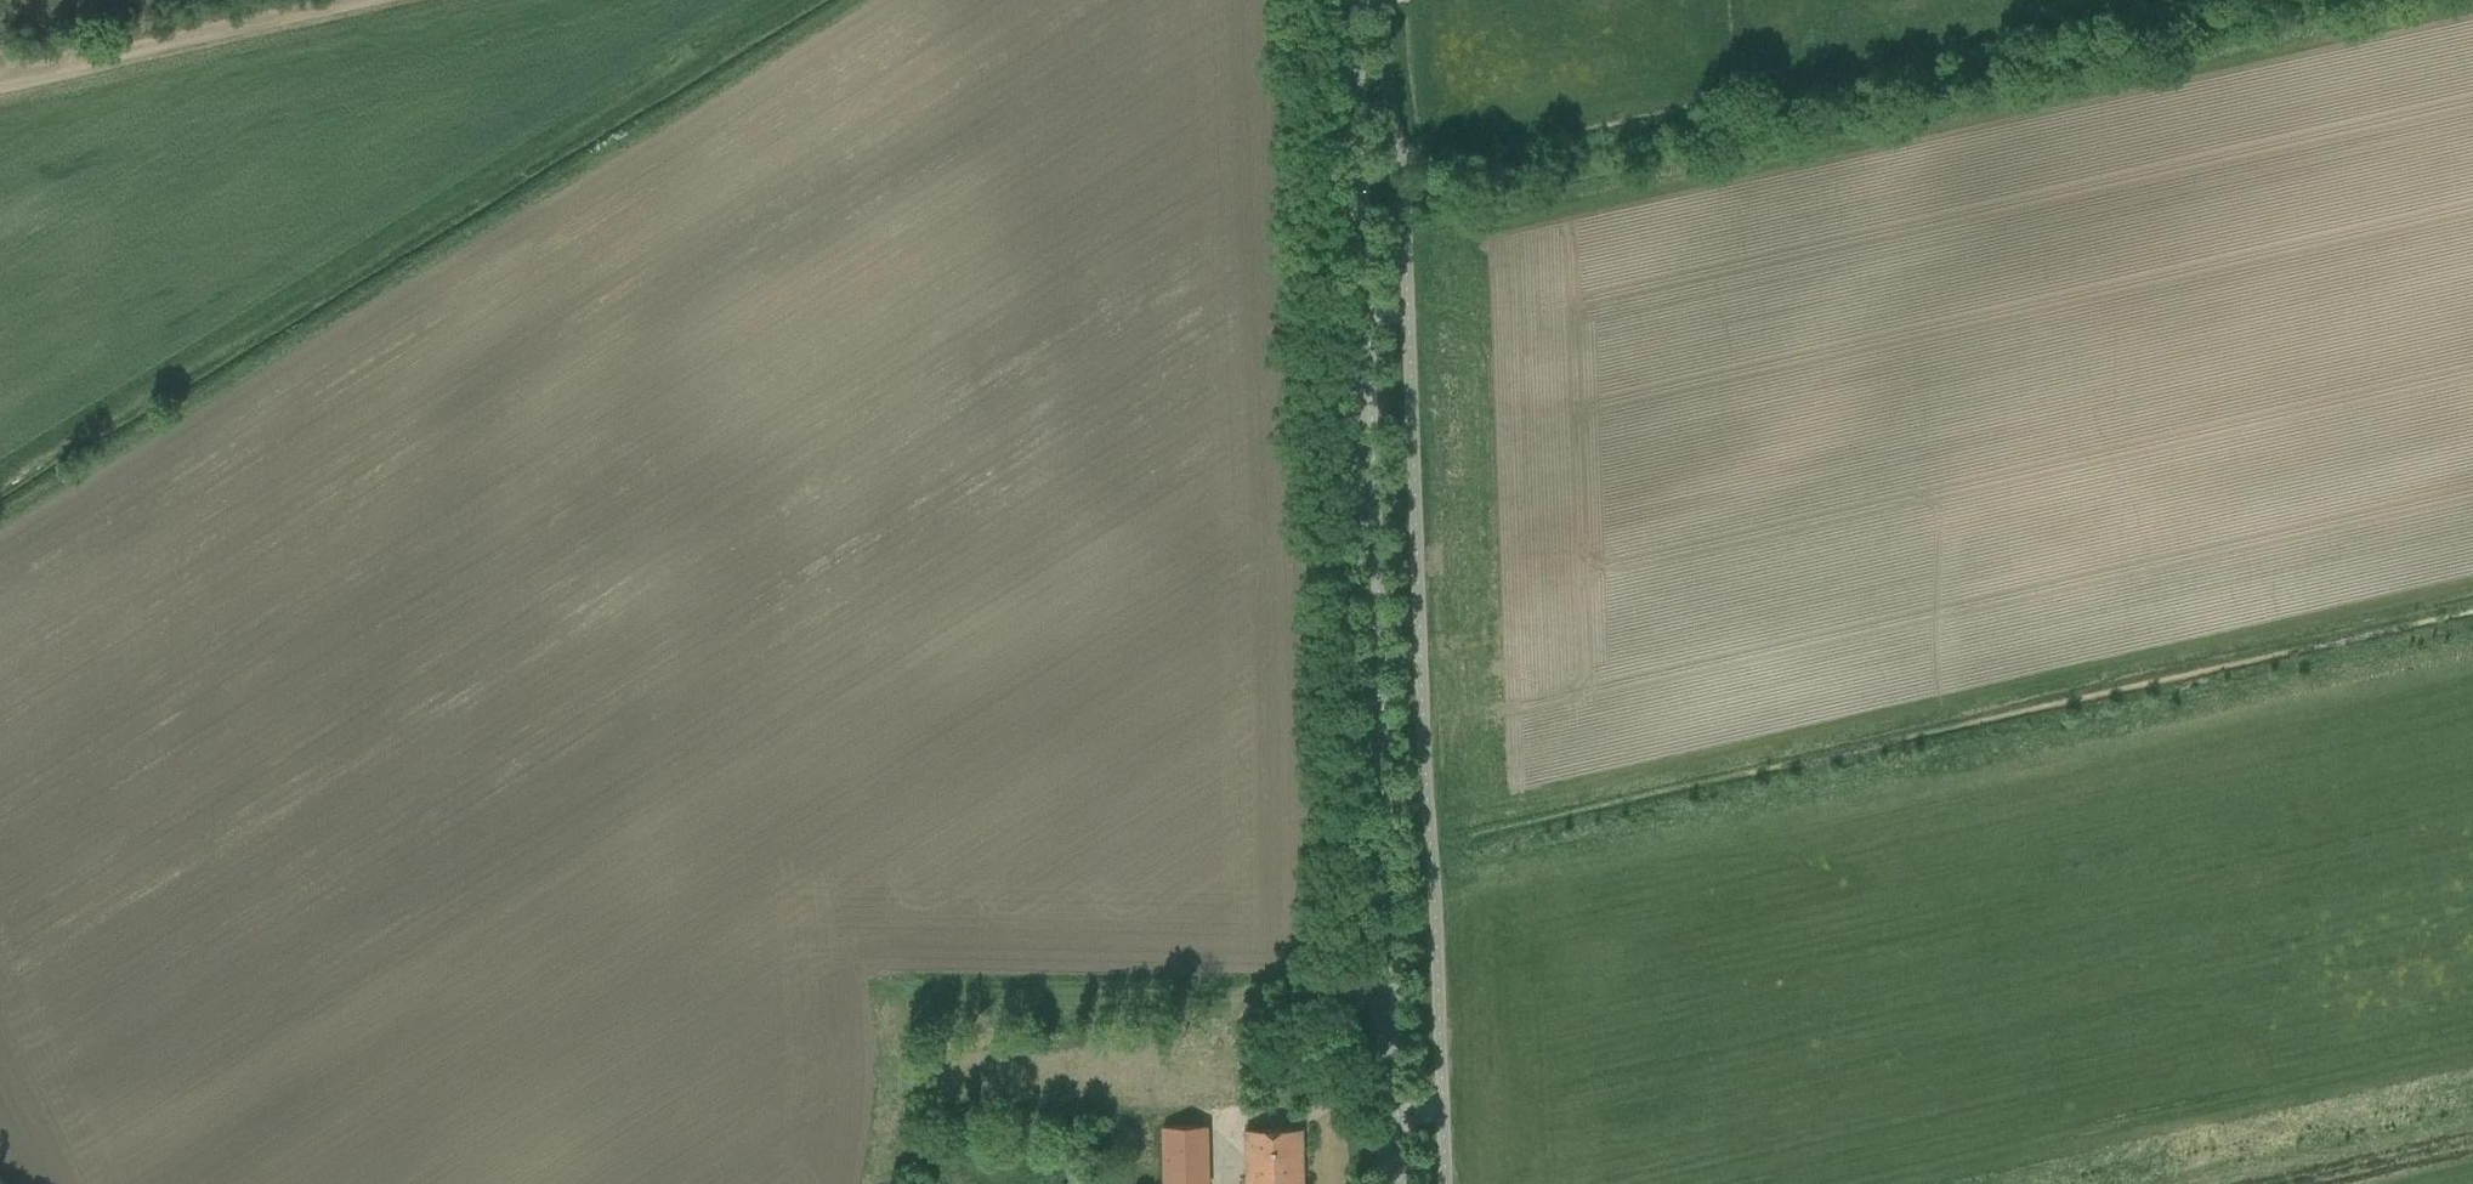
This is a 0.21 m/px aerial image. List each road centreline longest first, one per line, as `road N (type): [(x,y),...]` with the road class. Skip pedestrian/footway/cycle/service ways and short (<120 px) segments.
road 1 (tertiary): [(1387,1183),(1351,0)]
road 2 (track): [(0,66),(291,0)]

